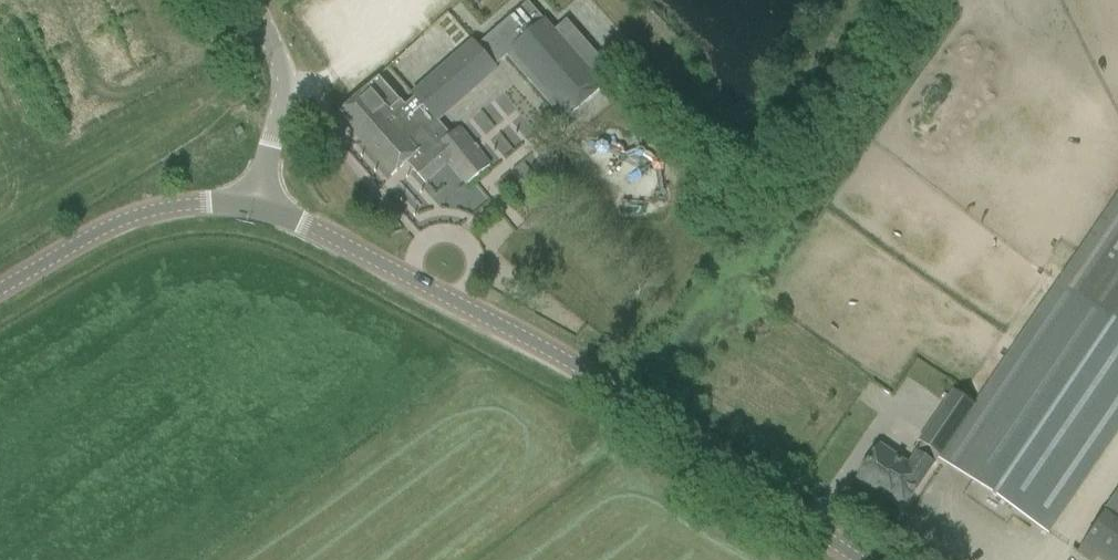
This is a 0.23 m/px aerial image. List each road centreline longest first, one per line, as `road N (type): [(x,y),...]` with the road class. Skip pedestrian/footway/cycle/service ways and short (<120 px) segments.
road 1 (unclassified): [(258,207),(607,385),(858,559)]
road 2 (unclassified): [(0,296),(142,218),(258,207)]
road 3 (unclassified): [(258,207),(284,97),(280,57),(253,0)]

